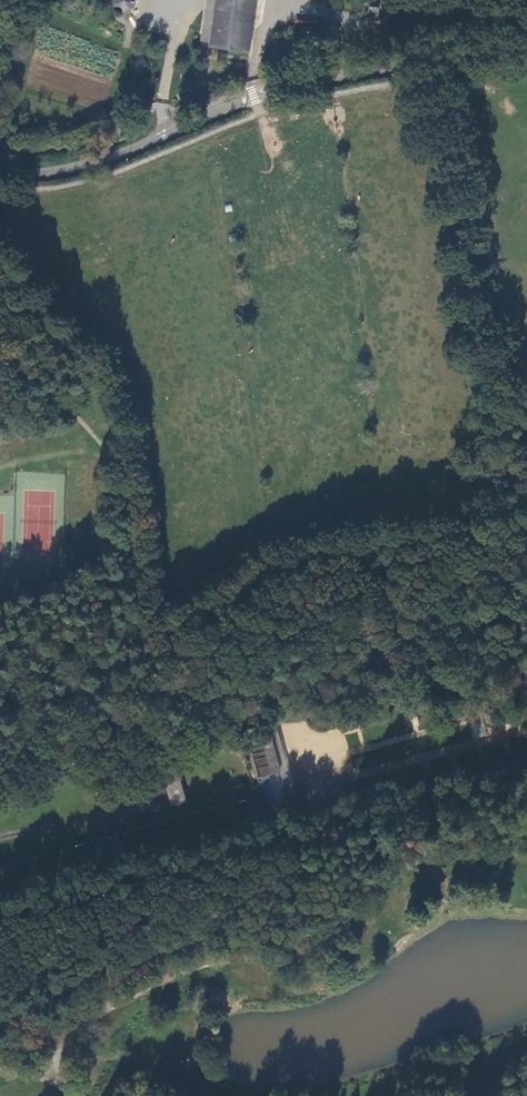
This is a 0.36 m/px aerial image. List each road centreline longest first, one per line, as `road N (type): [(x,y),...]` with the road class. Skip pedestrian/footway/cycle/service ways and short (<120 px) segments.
road 1 (unclassified): [(0,173),(110,158),(302,82),(526,47)]

